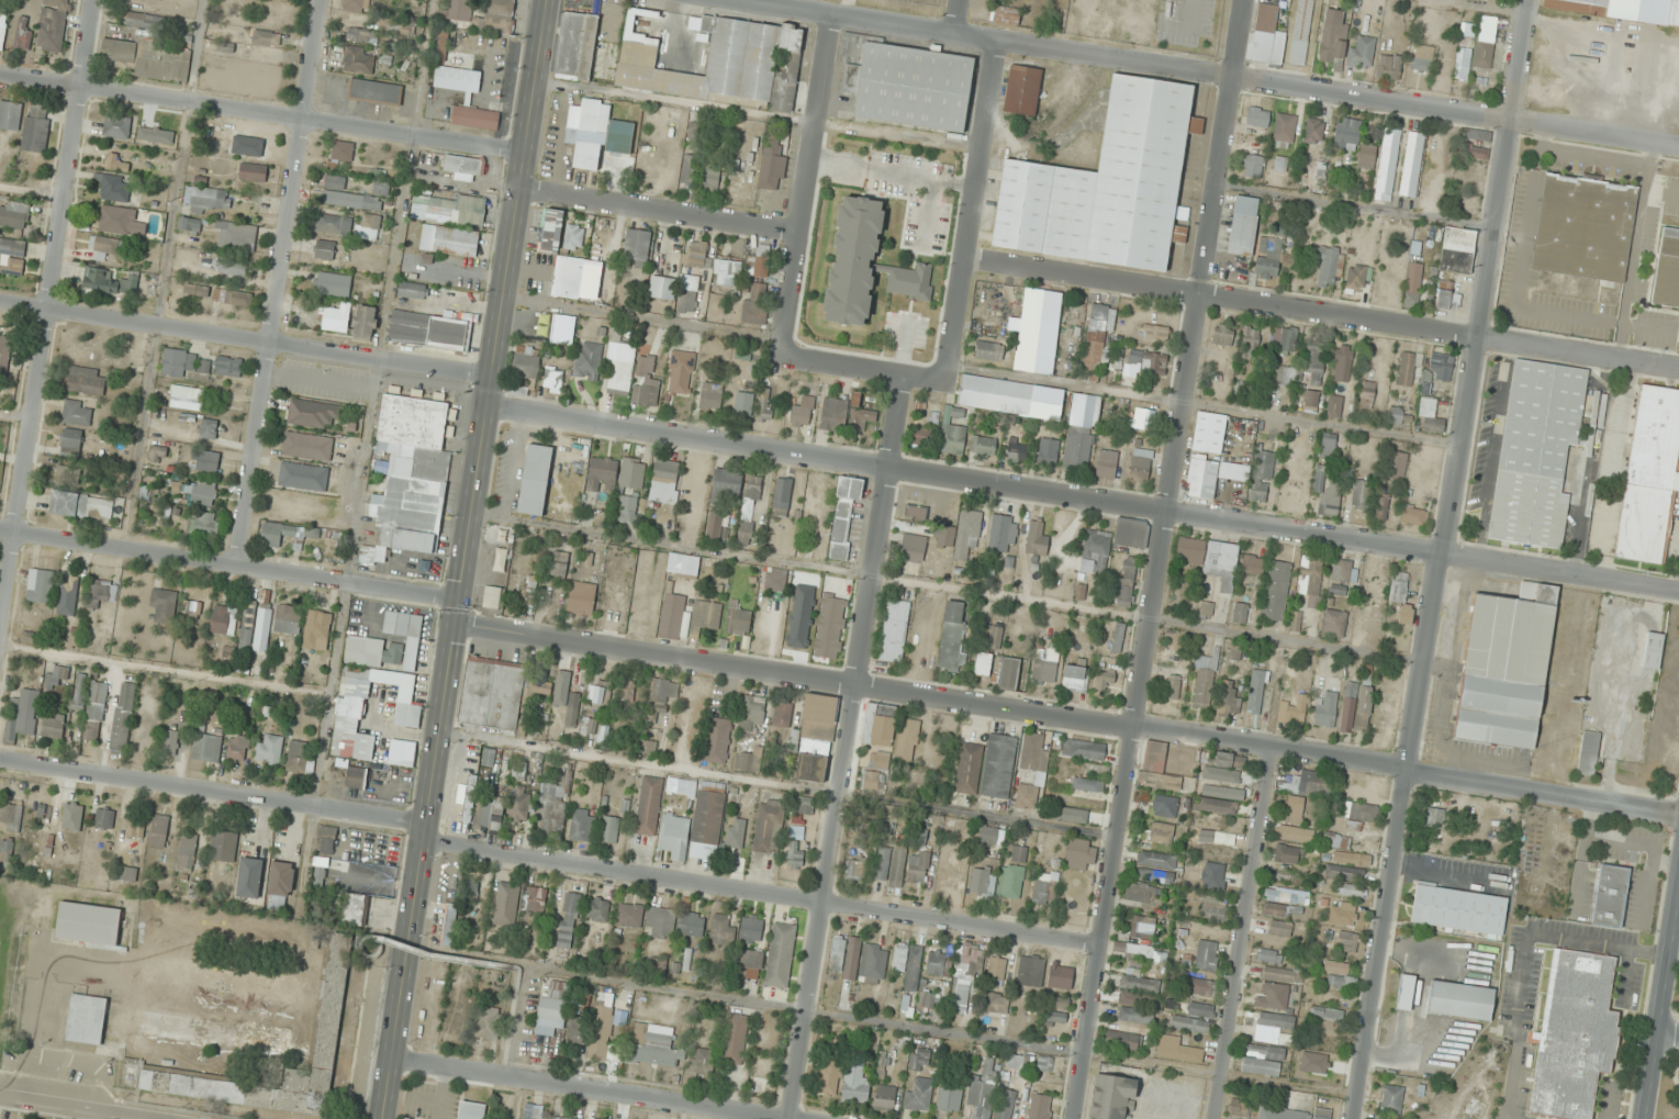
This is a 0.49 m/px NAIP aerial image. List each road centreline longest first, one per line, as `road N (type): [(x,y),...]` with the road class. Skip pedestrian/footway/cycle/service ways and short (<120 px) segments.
road 1 (residential): [(1678,813),(456,626)]
road 2 (residential): [(1678,590),(489,405)]
road 3 (residential): [(1529,0),(1356,1118)]
road 4 (residential): [(1246,0),(1077,1118)]
road 5 (primary): [(547,0),(384,1118)]
road 6 (residential): [(1678,147),(738,0)]
road 7 (residential): [(904,373),(792,1118)]
road 8 (residential): [(1678,370),(967,259)]
road 9 (residential): [(1104,944),(425,841)]
road 10 (residential): [(94,0),(0,645)]
road 11 (residential): [(321,0),(238,566)]
road 12 (residential): [(525,154),(0,73)]
road 13 (residential): [(492,379),(0,303)]
road 14 (residential): [(460,601),(0,531)]
road 15 (residential): [(427,826),(0,760)]
road 16 (residential): [(799,1118),(393,1058)]
road 17 (residential): [(1276,748),(1216,1118)]
road 18 (residential): [(831,15),(787,356)]
road 19 (residential): [(997,42),(948,379)]
road 20 (residential): [(801,233),(521,190)]
road 21 (secondary): [(1678,857),(1642,1118)]
road 22 (residential): [(948,379),(787,356)]
road 23 (residential): [(148,1118),(0,1096)]

